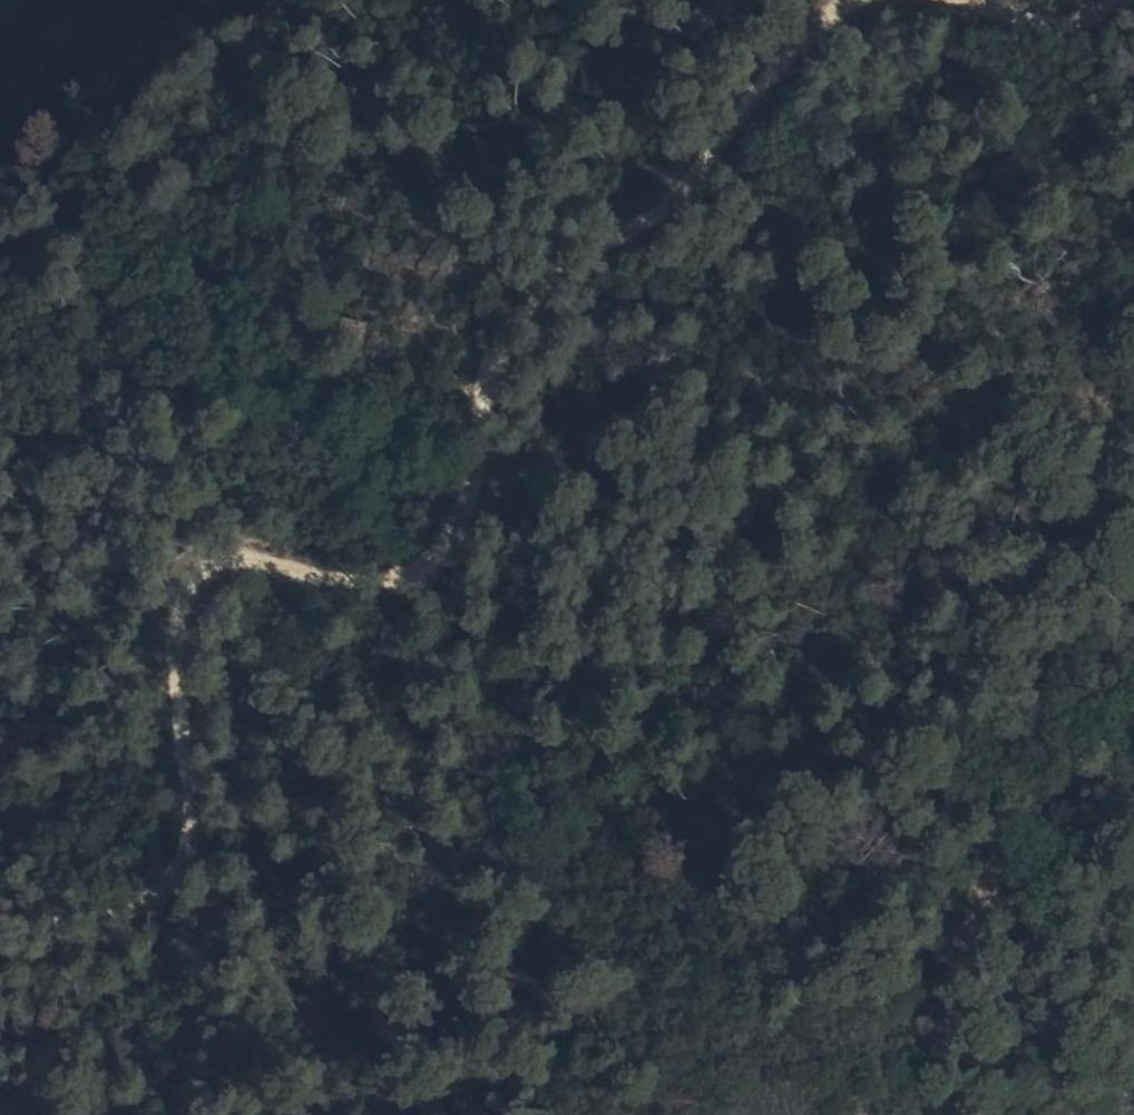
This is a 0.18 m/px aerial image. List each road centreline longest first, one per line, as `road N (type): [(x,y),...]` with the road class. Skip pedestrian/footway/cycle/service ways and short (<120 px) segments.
road 1 (track): [(839,0),(755,120),(660,220),(545,298),(505,350),(481,473),(443,558),(385,590),(243,560),(196,581),(182,630),(193,863),(141,920),(76,932),(0,925)]
road 2 (track): [(1128,0),(1105,31),(1059,52),(959,0)]

